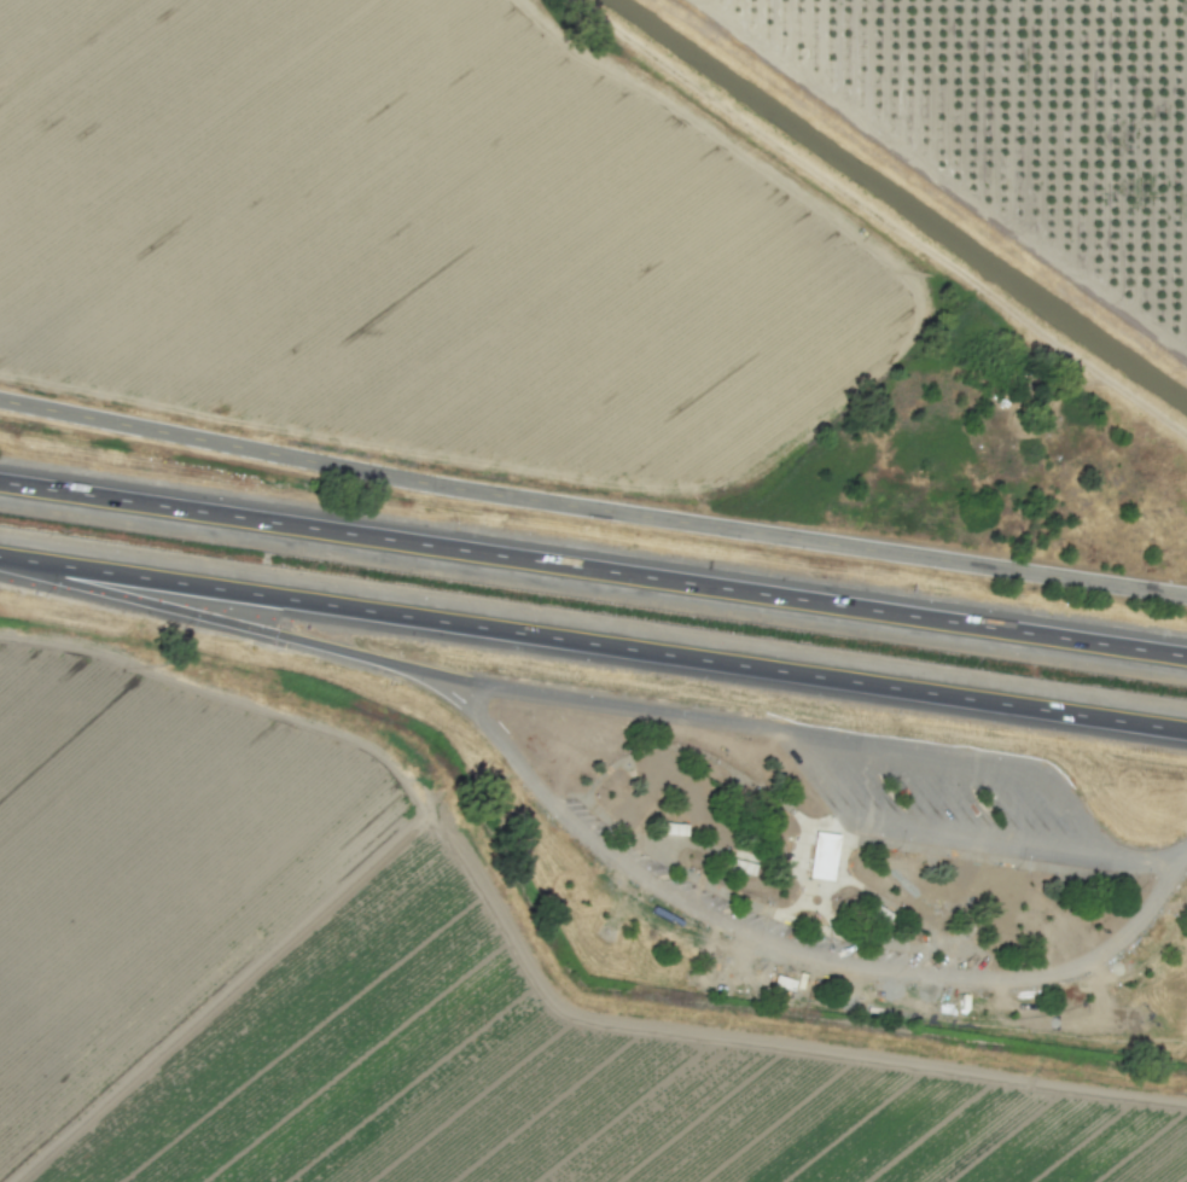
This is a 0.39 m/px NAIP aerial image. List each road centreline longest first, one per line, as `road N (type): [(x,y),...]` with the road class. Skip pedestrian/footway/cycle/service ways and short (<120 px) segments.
road 1 (residential): [(0,400),(421,483),(1186,597)]
road 2 (motorway): [(0,554),(1186,731)]
road 3 (motorway): [(1186,655),(0,482)]
road 4 (motorway): [(0,561),(425,672)]

